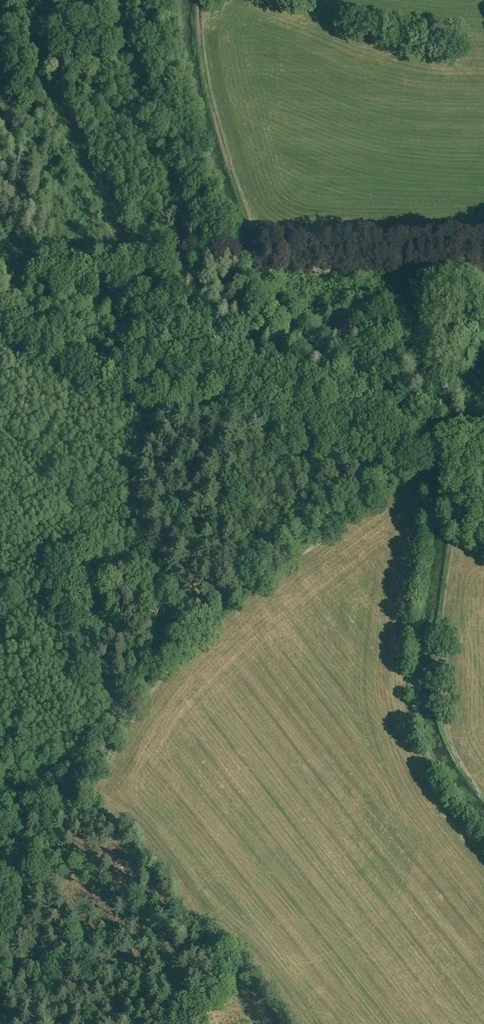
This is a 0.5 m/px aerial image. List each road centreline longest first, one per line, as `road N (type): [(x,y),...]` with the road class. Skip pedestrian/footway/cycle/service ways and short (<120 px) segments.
road 1 (unclassified): [(483,254),(115,265),(57,274),(0,297)]
road 2 (track): [(186,1023),(152,944),(46,838),(0,774)]

